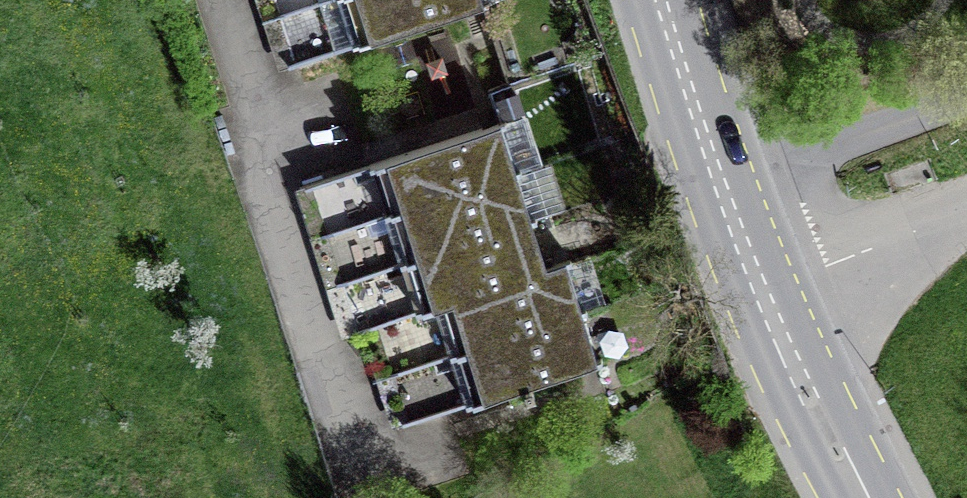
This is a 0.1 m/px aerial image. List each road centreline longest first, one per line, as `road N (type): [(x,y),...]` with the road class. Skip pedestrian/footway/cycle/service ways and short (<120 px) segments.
road 1 (residential): [(226,0),(369,443)]
road 2 (primary): [(764,292),(663,0)]
road 3 (primary): [(864,497),(764,292)]
road 4 (unclassified): [(764,292),(966,207)]

